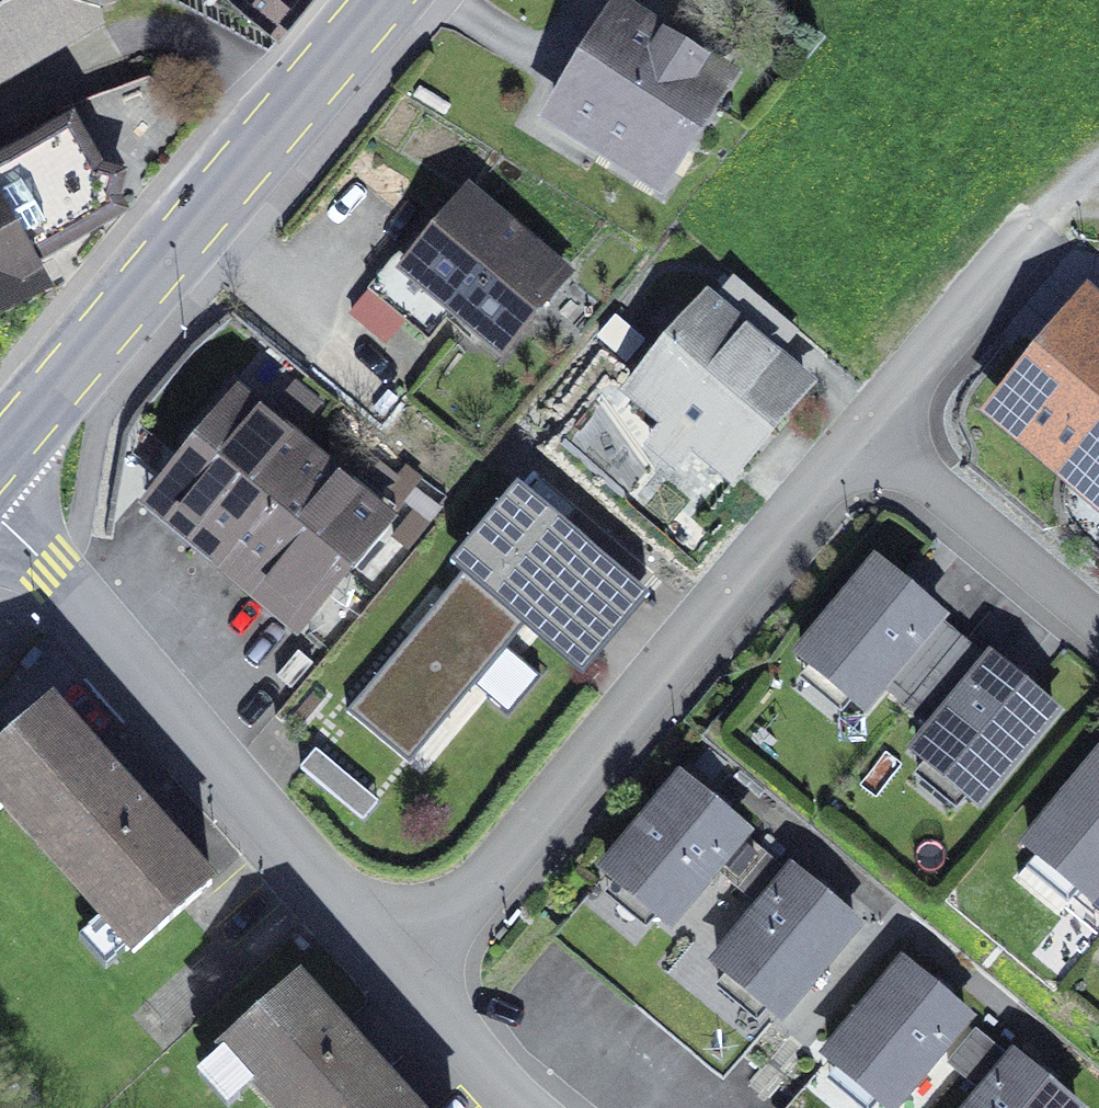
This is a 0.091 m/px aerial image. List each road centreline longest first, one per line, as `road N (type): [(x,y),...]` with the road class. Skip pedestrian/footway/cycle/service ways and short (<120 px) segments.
road 1 (residential): [(403,970),(864,433)]
road 2 (residential): [(0,519),(403,970)]
road 3 (primary): [(0,458),(383,0)]
road 4 (residential): [(864,433),(1098,638)]
road 5 (residential): [(864,433),(1027,244)]
road 6 (residential): [(403,970),(486,1068),(531,1107)]

